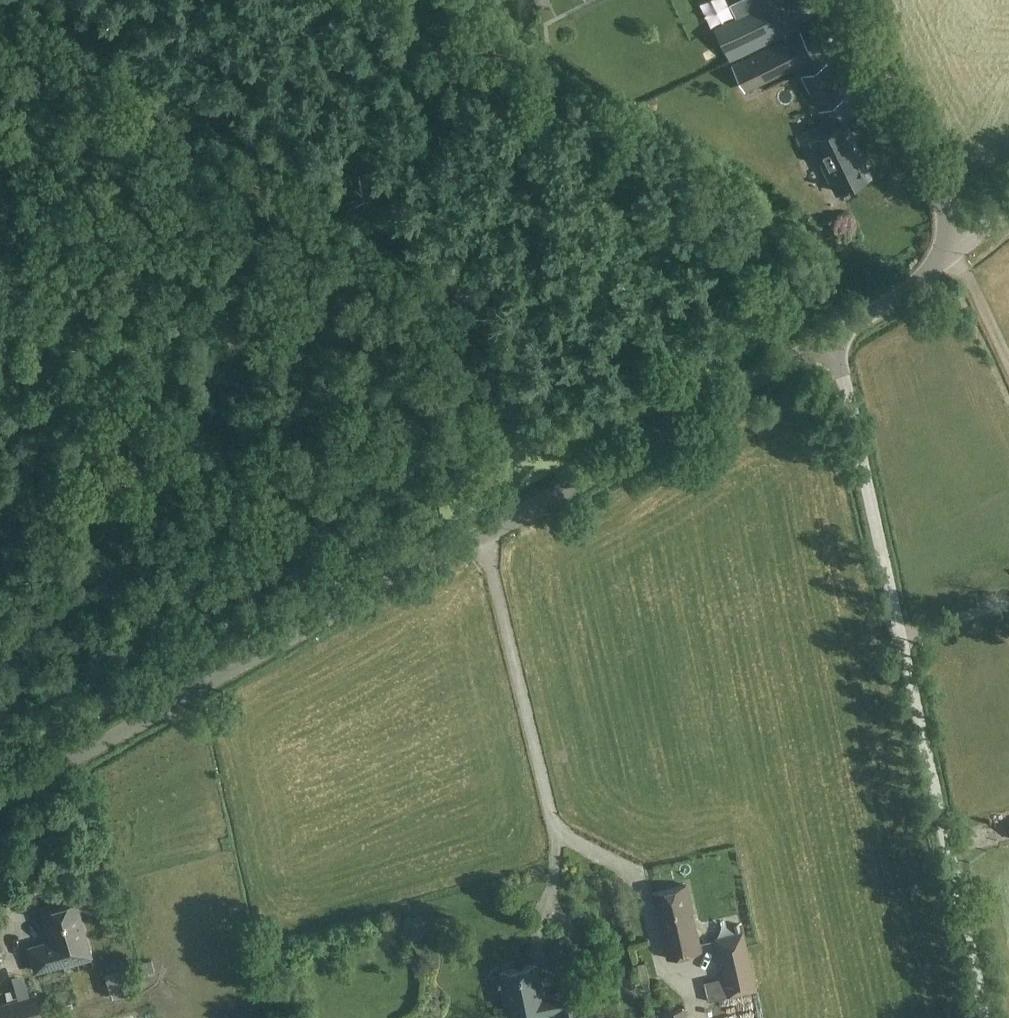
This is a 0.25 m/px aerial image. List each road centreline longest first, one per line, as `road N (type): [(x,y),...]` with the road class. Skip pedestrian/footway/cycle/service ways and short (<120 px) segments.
road 1 (unclassified): [(0,799),(834,336)]
road 2 (unclassified): [(987,1017),(834,336)]
road 3 (unclassified): [(964,244),(848,0)]
road 4 (unclassified): [(834,336),(964,244)]

